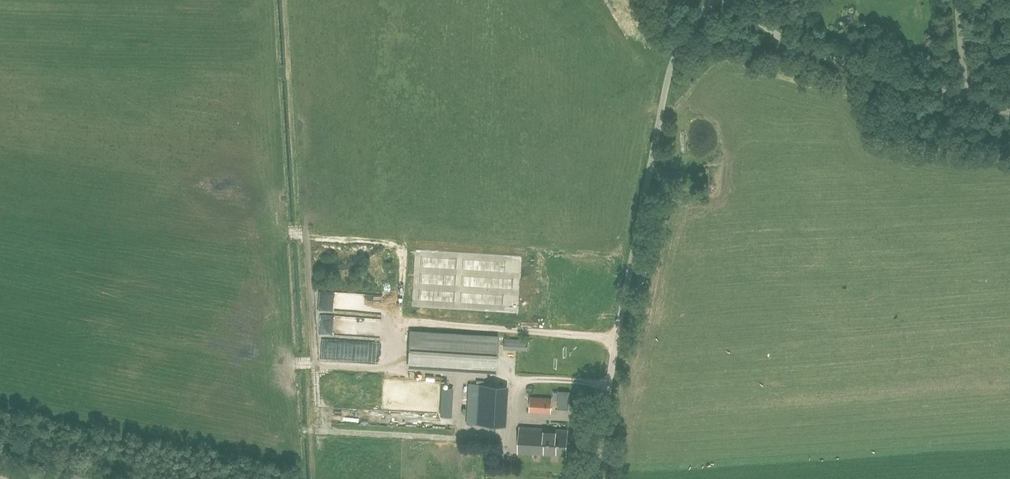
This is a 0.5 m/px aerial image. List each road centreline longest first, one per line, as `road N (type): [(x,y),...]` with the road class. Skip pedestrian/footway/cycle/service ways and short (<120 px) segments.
road 1 (unclassified): [(598,478),(669,73),(714,0)]
road 2 (unclassified): [(965,98),(806,51),(727,0)]

